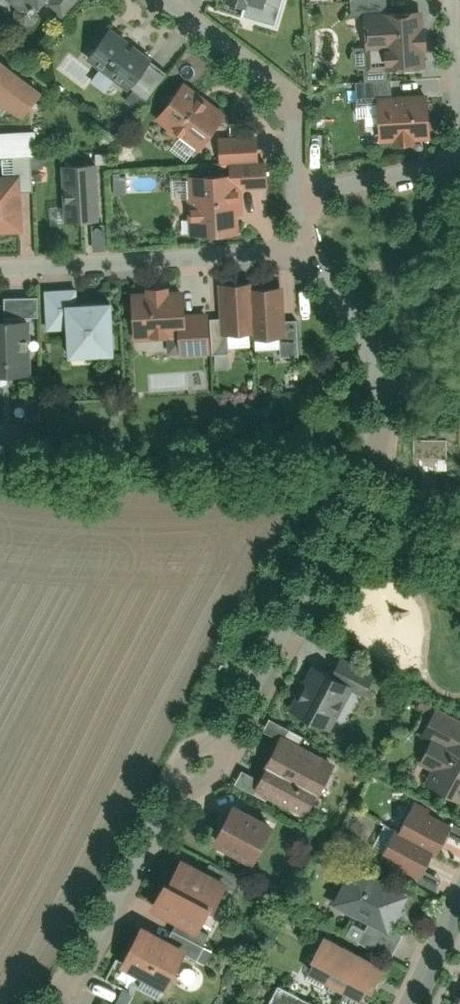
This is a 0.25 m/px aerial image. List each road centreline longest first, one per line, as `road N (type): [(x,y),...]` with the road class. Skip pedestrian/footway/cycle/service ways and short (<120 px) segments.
road 1 (residential): [(55,1003),(176,775),(207,764),(382,429),(373,343),(309,251)]
road 2 (residential): [(0,272),(309,251)]
road 3 (residential): [(305,198),(295,98),(167,0)]
road 4 (residential): [(305,198),(437,173),(459,145)]

